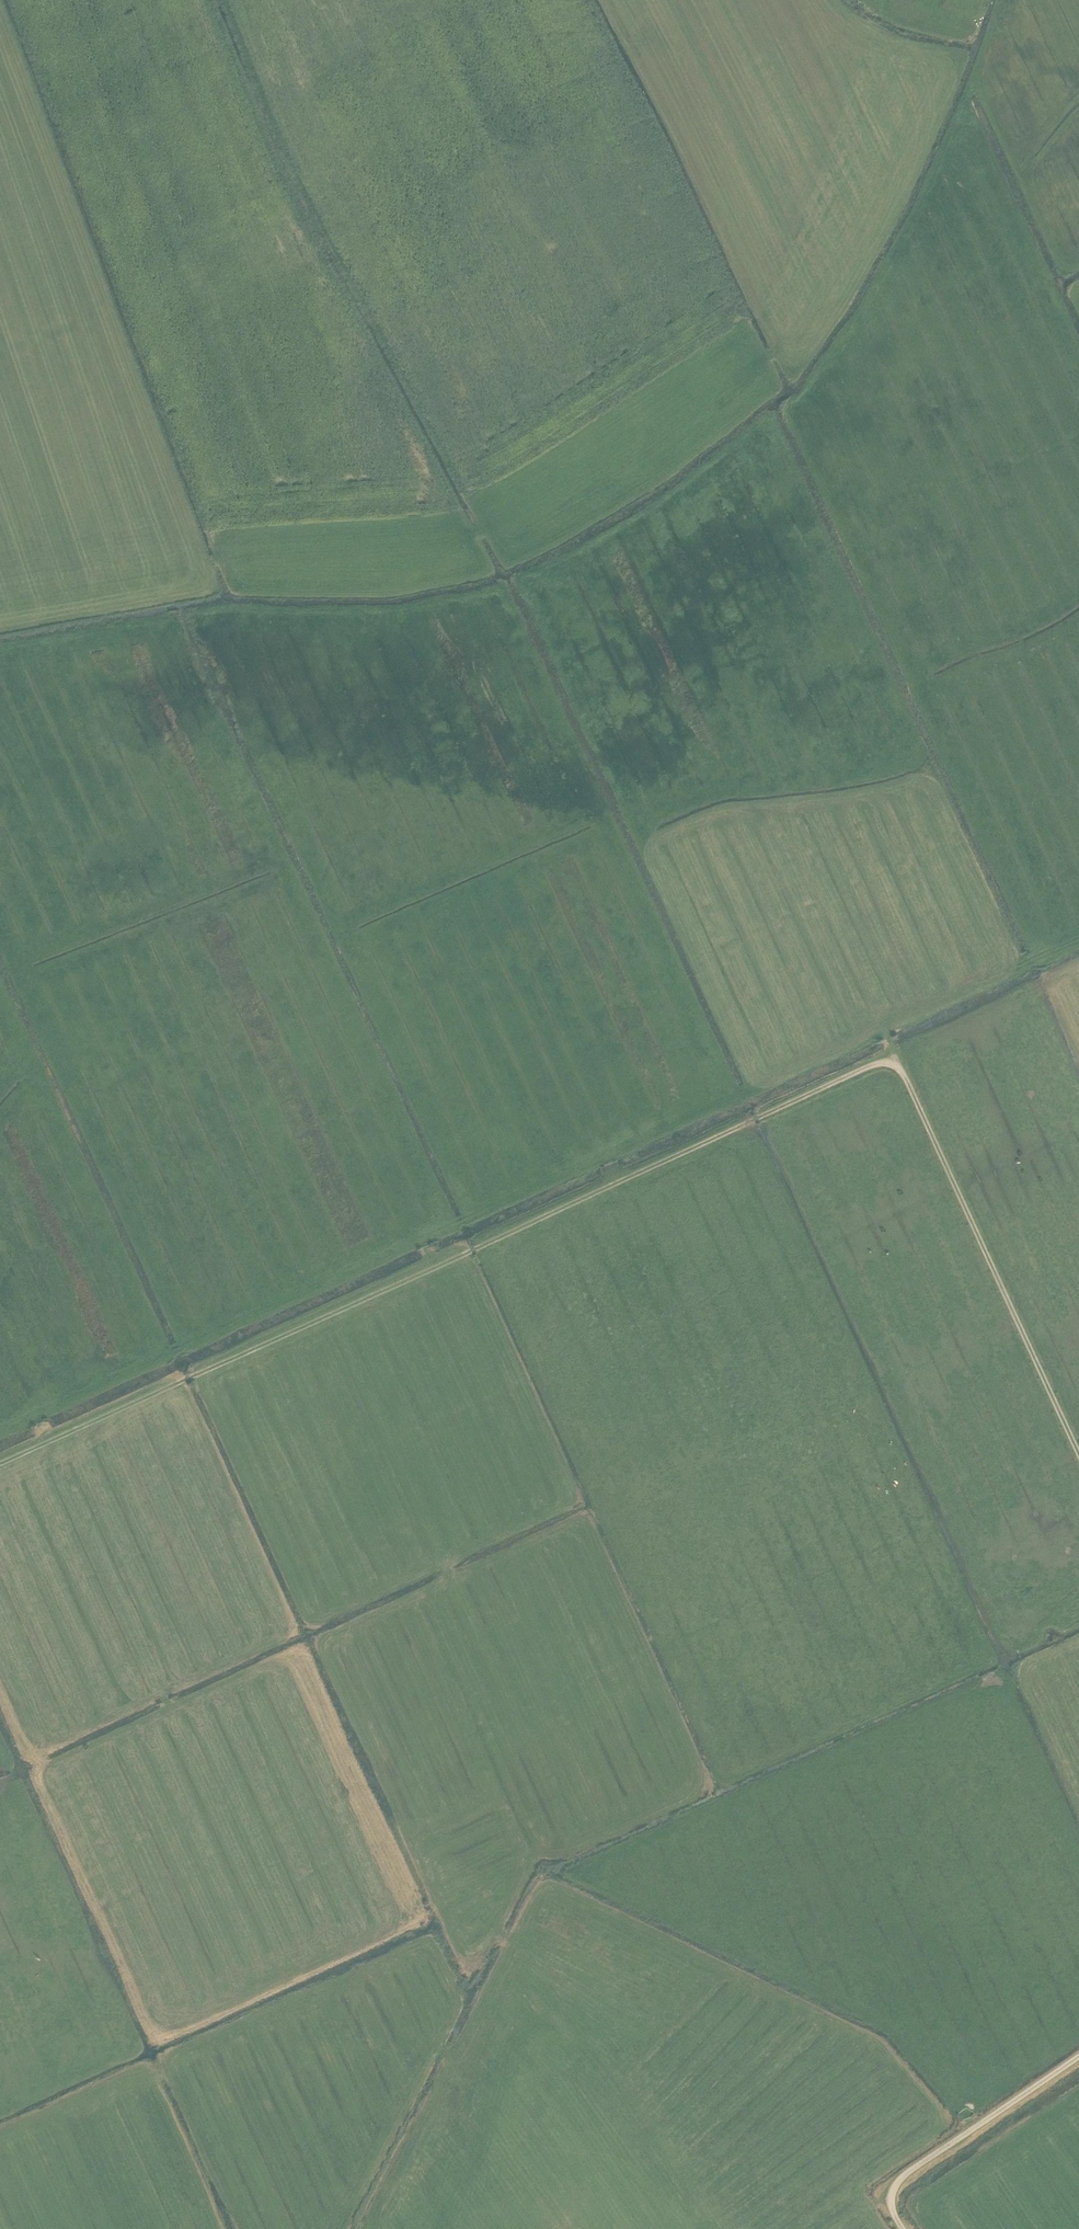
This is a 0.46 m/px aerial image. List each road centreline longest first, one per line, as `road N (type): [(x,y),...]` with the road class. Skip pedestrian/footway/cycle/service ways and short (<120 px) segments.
road 1 (unclassified): [(1078,1448),(894,1051),(0,1460)]
road 2 (unclassified): [(904,2228),(896,2205),(902,2176),(1078,2058)]

